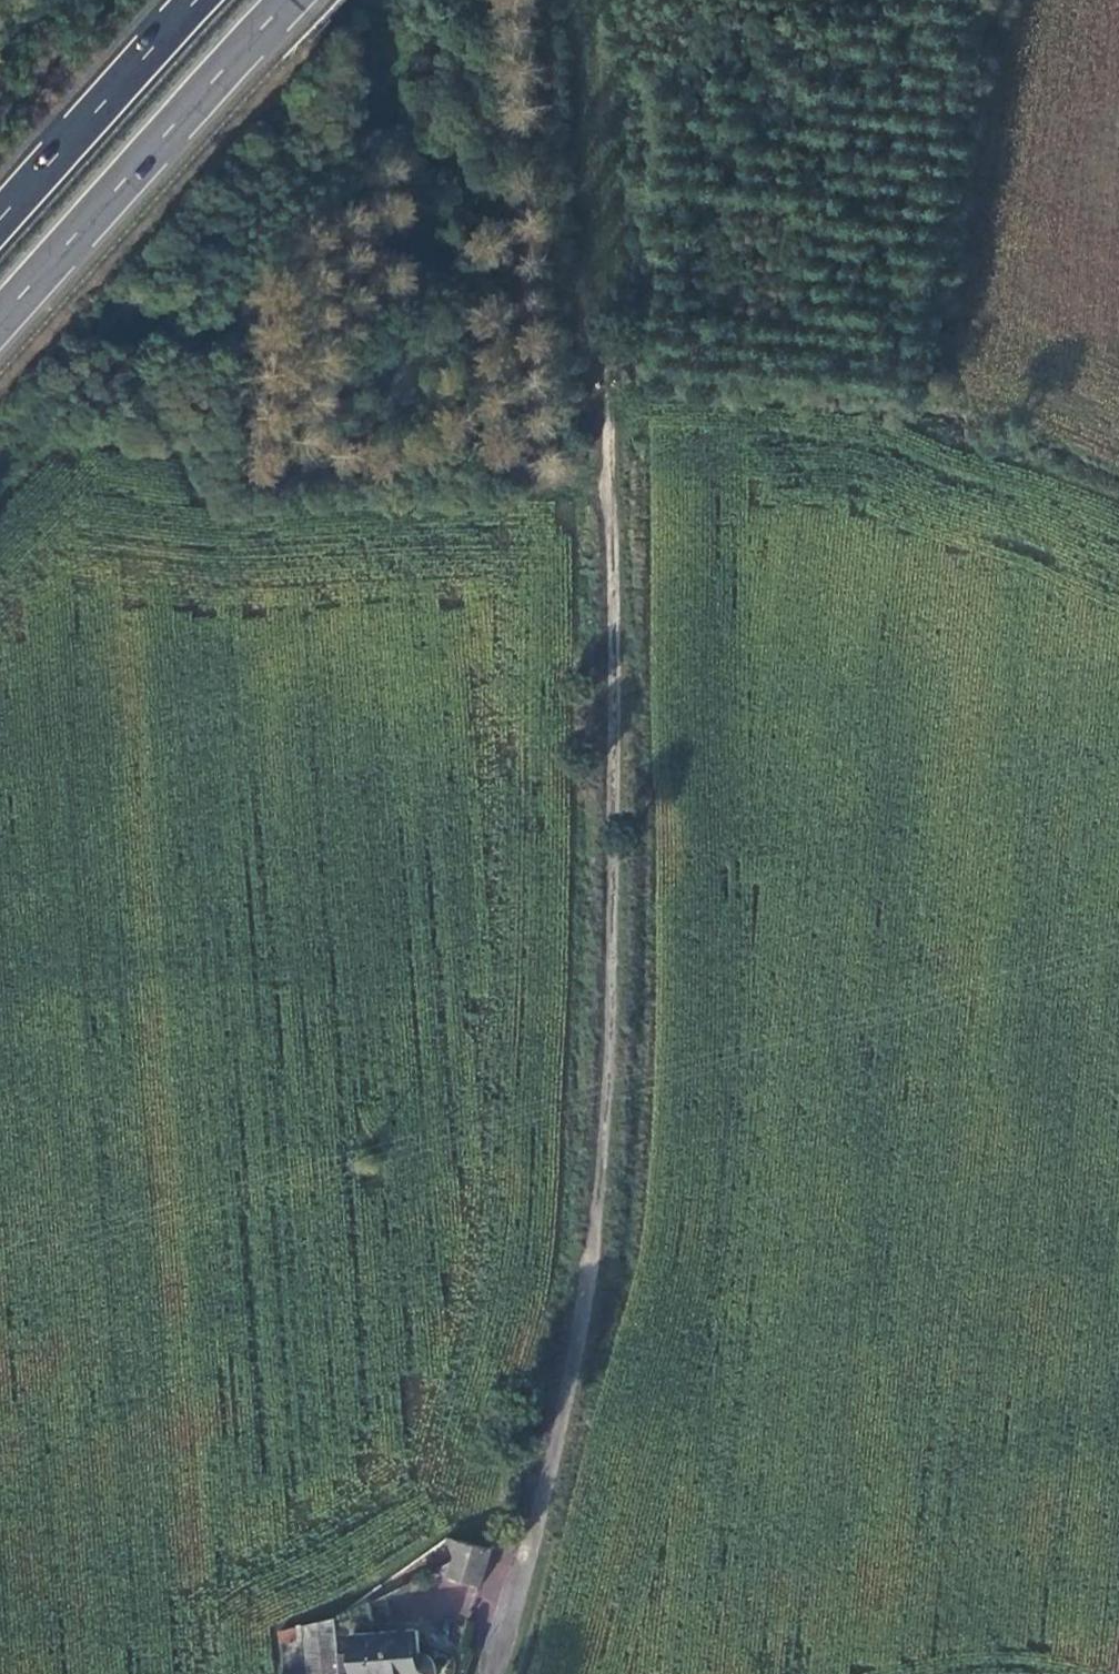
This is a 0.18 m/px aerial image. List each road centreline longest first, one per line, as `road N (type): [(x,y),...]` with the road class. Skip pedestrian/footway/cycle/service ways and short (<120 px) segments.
road 1 (track): [(564,1401),(599,1220),(615,919),(610,491),(598,301),(602,0)]
road 2 (track): [(344,0),(375,28),(385,109),(411,159),(538,251),(551,312),(567,347),(602,387)]
road 3 (trunk): [(0,319),(285,0)]
road 4 (trunk): [(197,0),(0,220)]
road 5 (unclassified): [(494,1673),(564,1401)]

